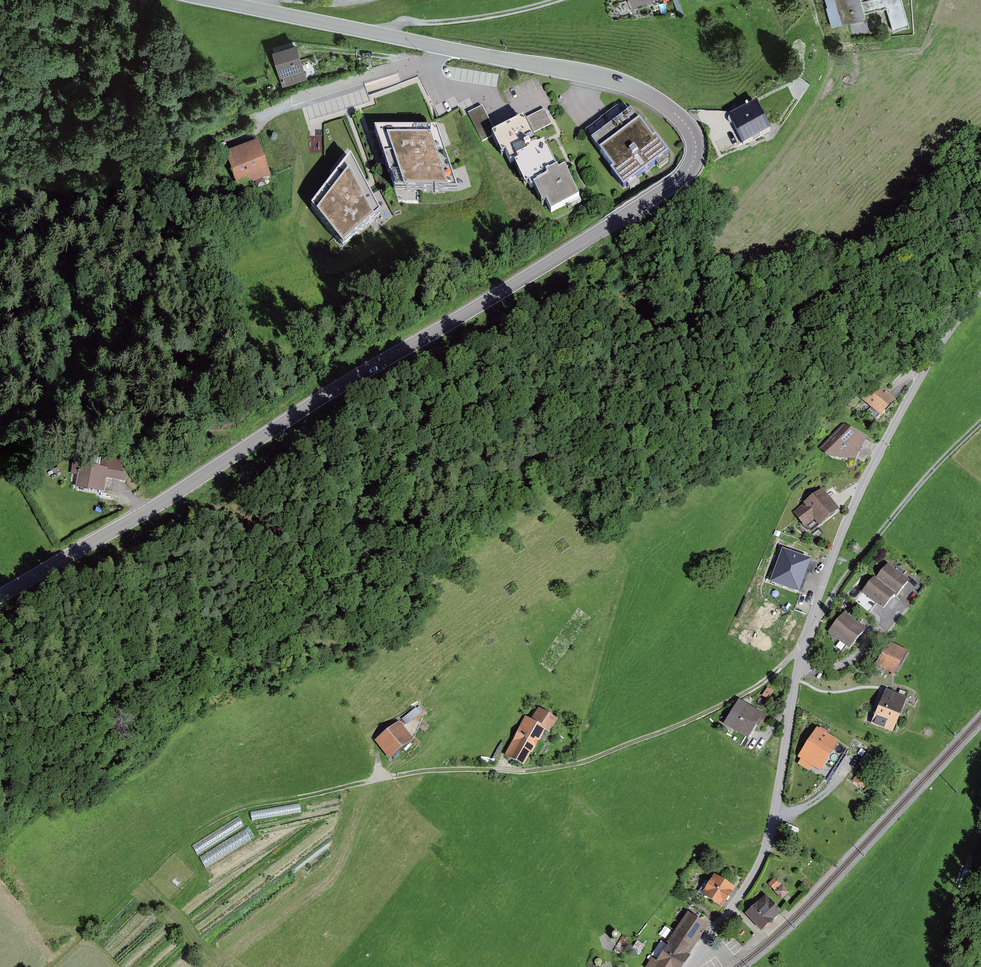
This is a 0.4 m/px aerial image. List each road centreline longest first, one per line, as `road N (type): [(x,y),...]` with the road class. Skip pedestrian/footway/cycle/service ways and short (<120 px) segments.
road 1 (tertiary): [(0,596),(674,184),(696,155),(685,123),(632,88),(212,0)]
road 2 (track): [(47,966),(223,817),(422,771),(572,765),(651,740),(738,697),(798,654)]
road 3 (unclassified): [(980,269),(844,523),(808,628)]
road 4 (unclassified): [(690,966),(767,843),(808,628)]
road 5 (track): [(0,225),(83,85),(121,47),(140,0)]
road 6 (unclassified): [(980,424),(892,519),(808,628)]

